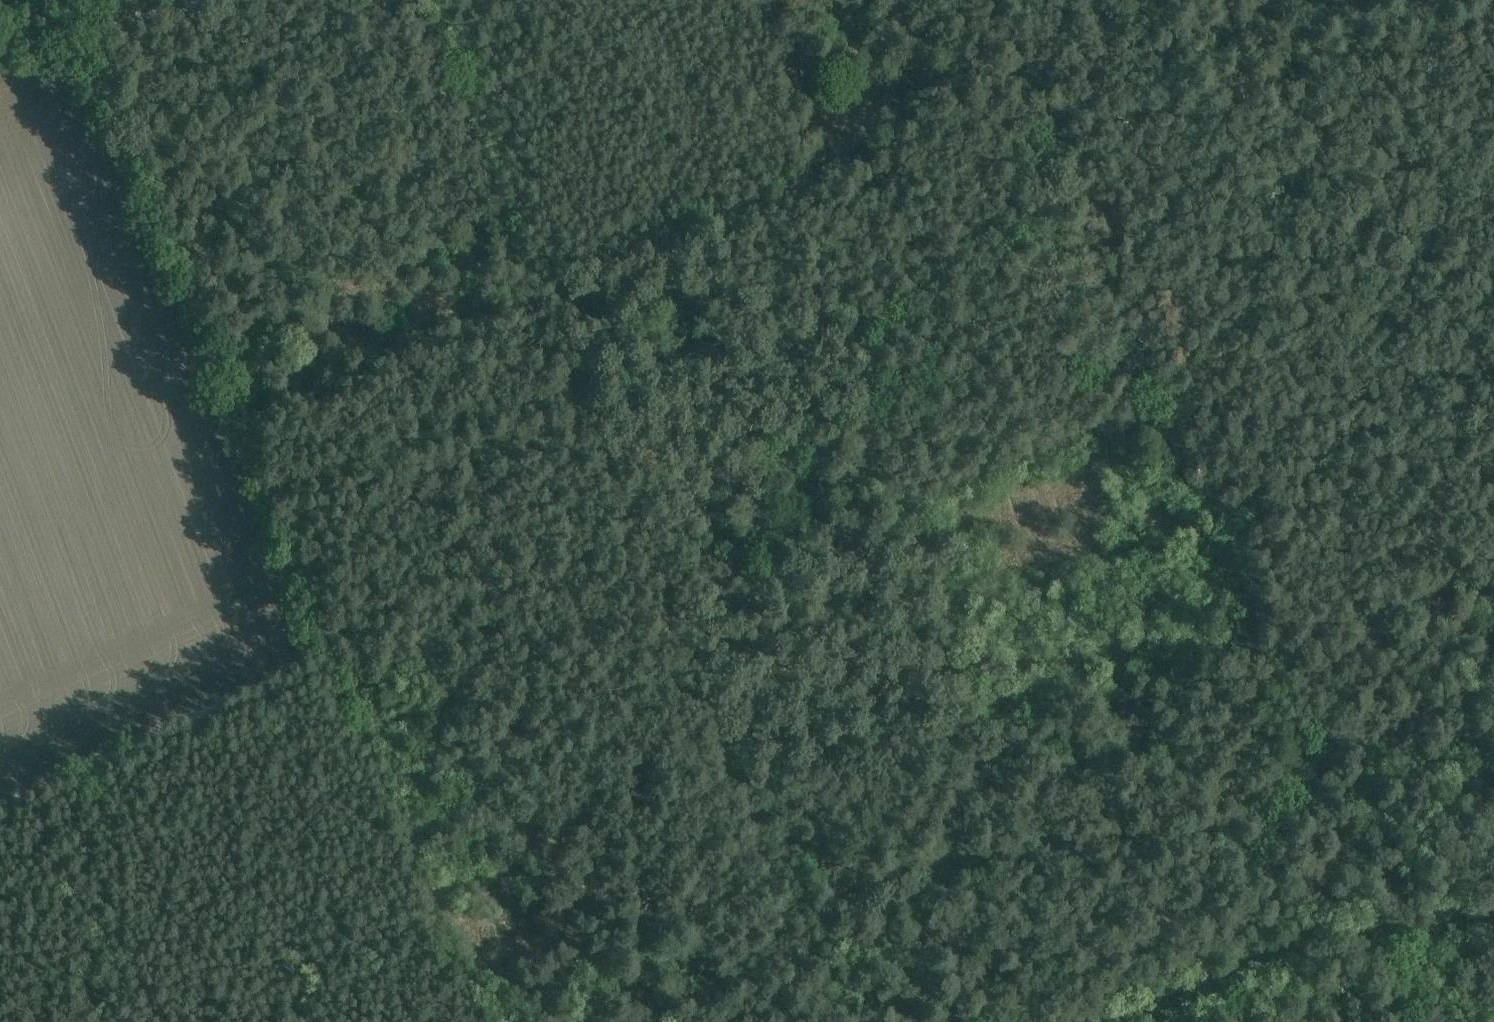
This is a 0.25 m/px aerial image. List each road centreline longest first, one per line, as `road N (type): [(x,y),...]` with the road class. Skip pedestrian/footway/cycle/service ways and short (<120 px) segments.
road 1 (track): [(886,1021),(731,880),(399,0)]

